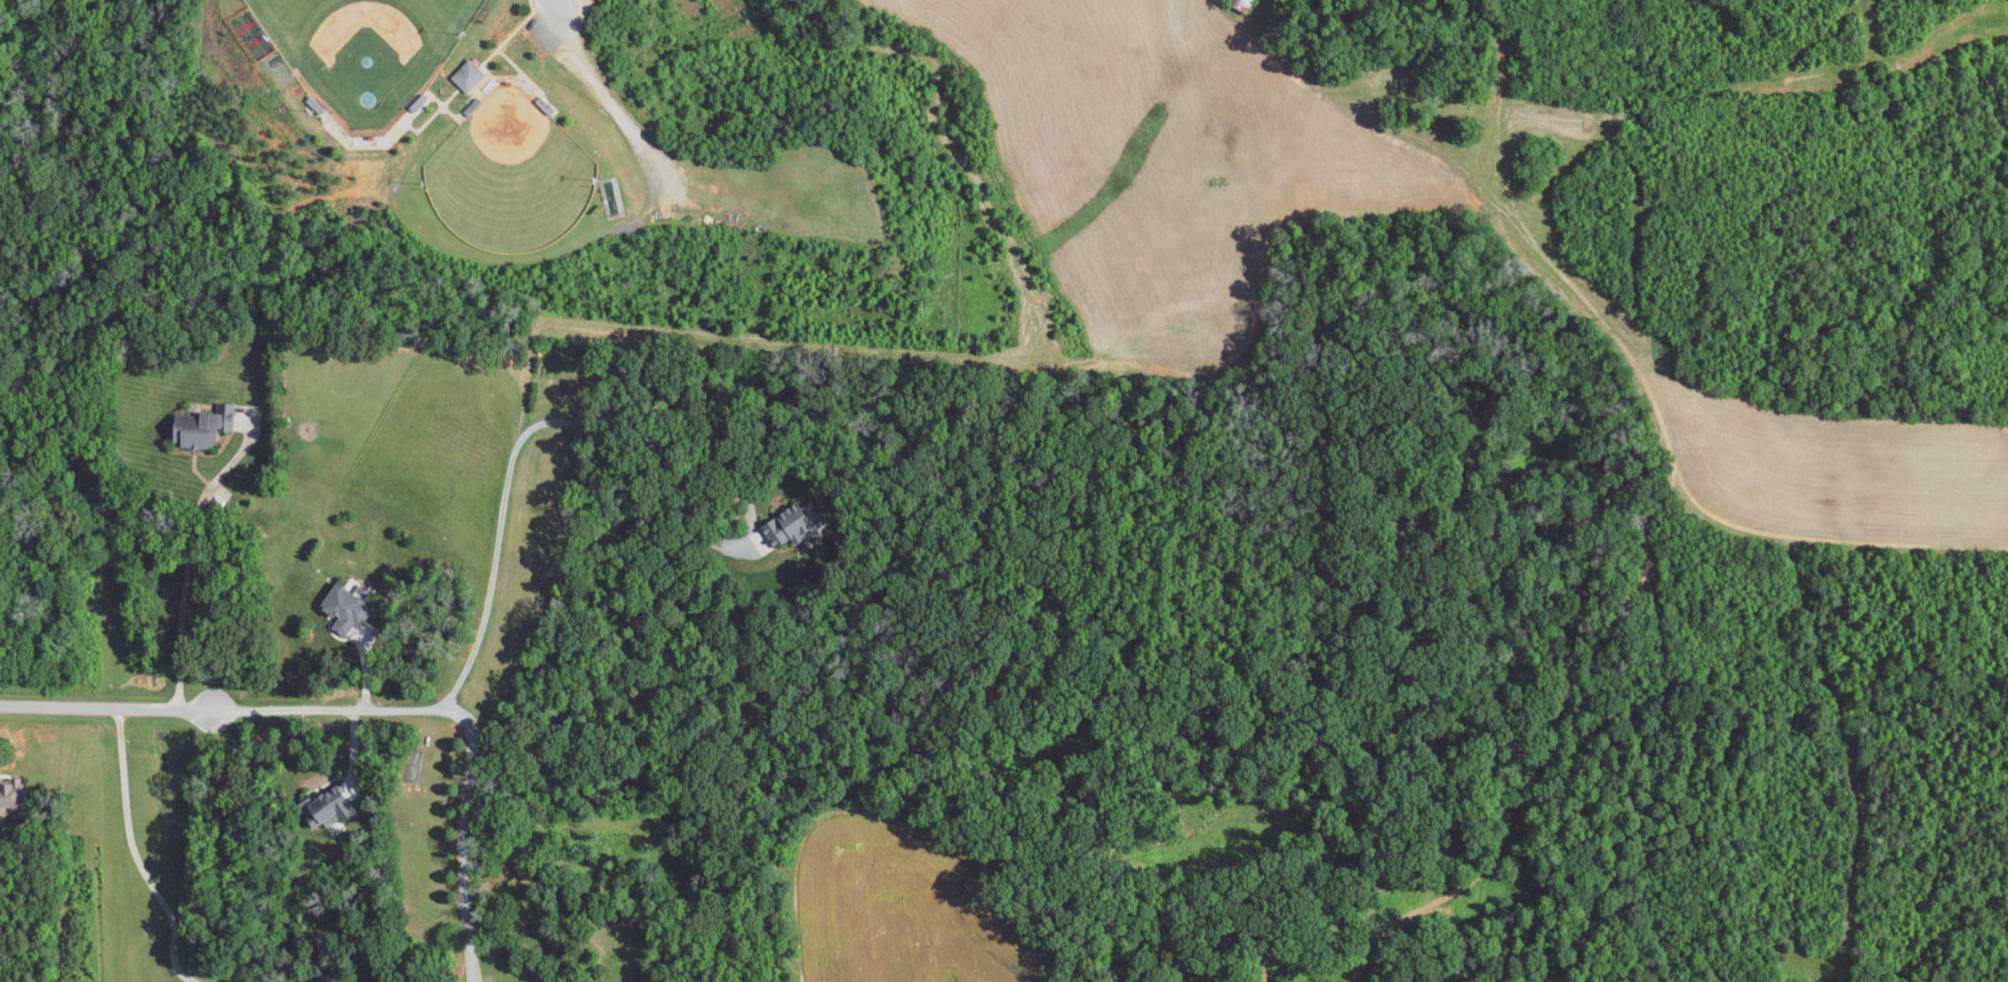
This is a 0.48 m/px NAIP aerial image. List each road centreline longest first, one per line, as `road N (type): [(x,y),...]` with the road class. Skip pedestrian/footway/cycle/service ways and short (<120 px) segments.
road 1 (residential): [(0,704),(445,707)]

